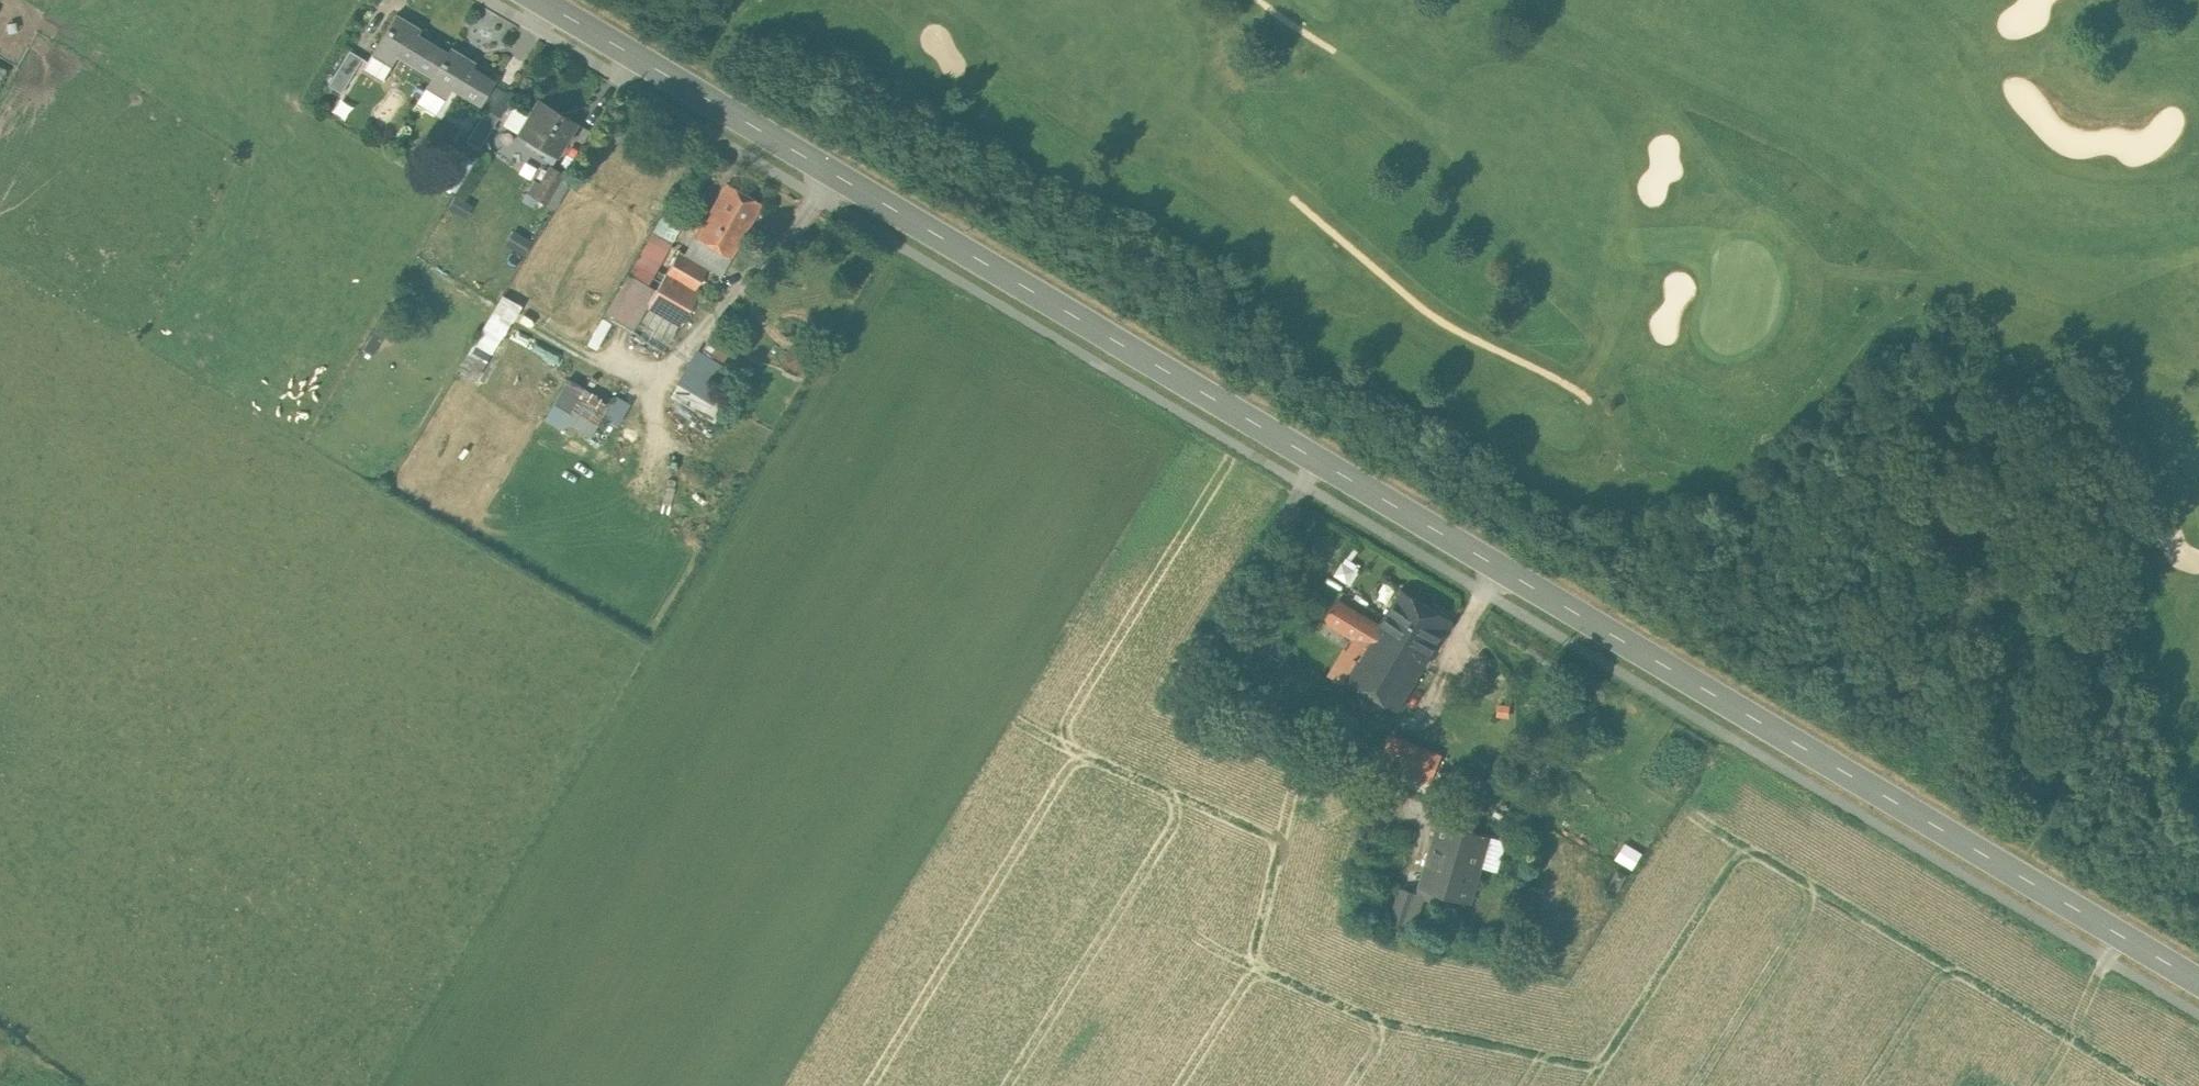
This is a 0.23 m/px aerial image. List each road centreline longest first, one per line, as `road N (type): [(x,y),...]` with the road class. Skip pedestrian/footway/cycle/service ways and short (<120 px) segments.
road 1 (secondary): [(2198,981),(541,0)]

